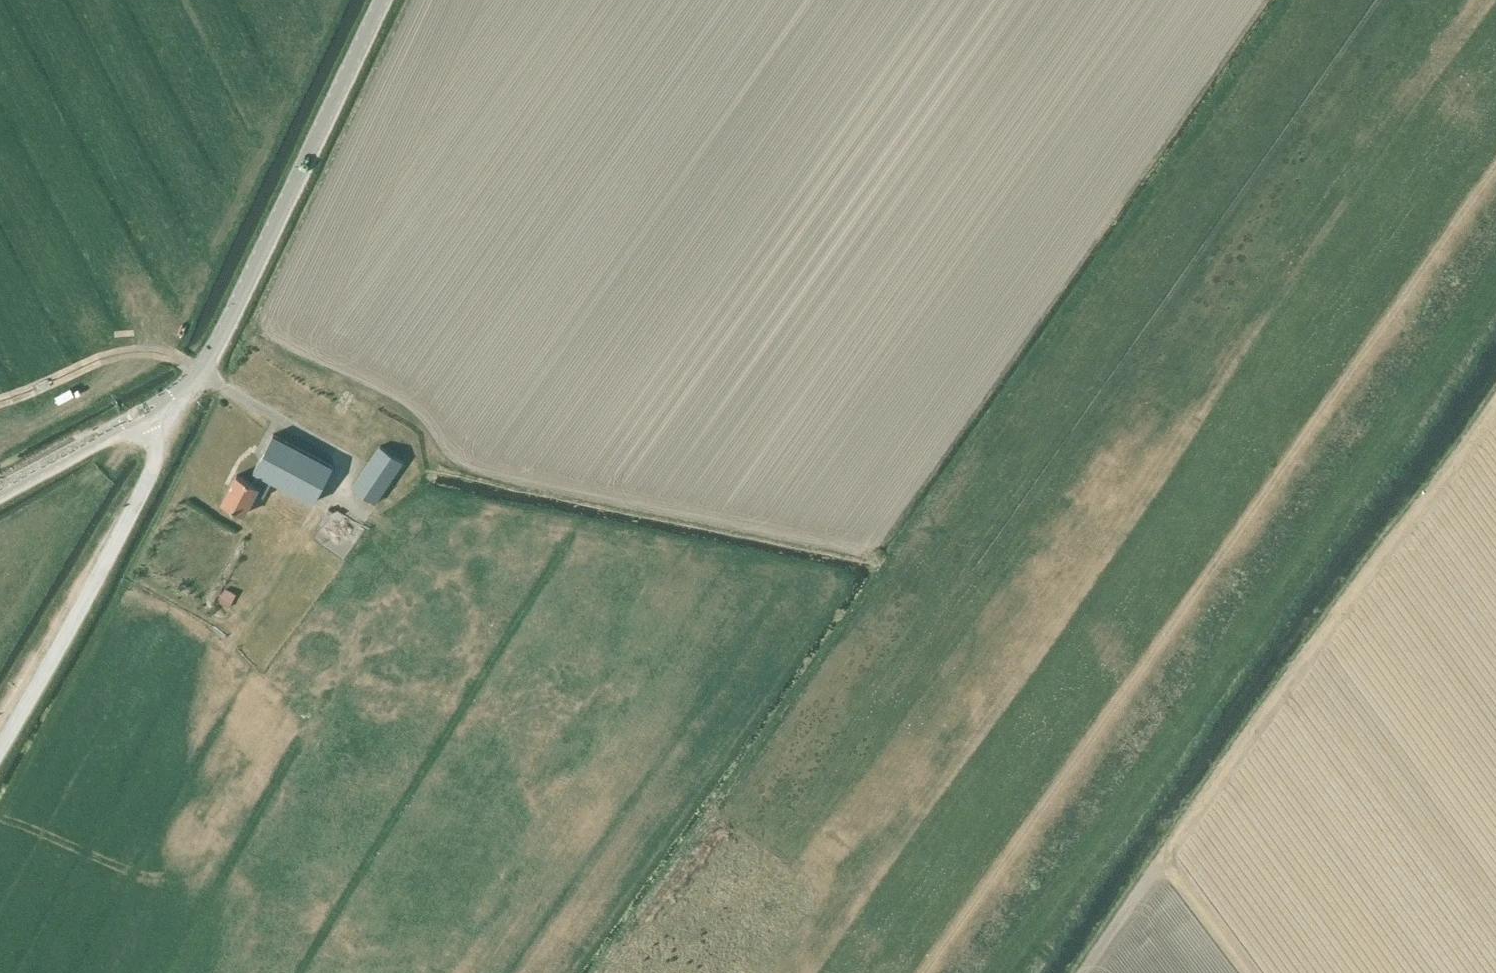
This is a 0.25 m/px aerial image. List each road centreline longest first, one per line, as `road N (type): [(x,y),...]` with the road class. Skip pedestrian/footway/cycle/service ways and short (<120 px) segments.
road 1 (unclassified): [(0,492),(200,375),(386,0)]
road 2 (track): [(152,407),(159,438),(151,472),(0,740)]

